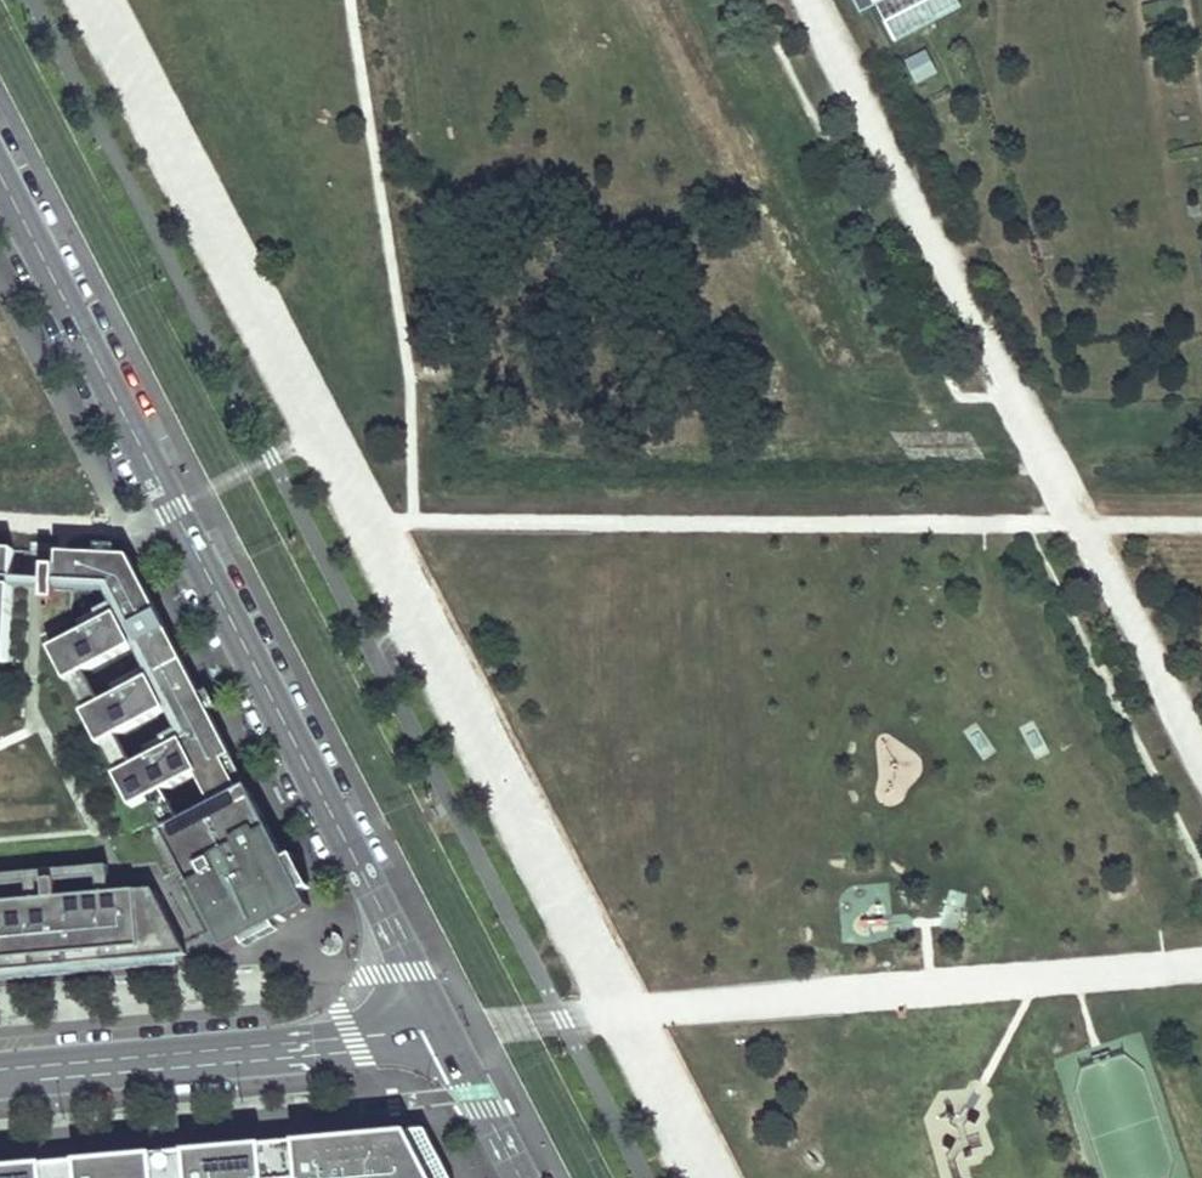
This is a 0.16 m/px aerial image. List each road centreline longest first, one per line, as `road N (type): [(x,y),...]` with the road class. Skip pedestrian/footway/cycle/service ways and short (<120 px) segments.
road 1 (residential): [(441,1030),(0,181)]
road 2 (tertiary): [(0,1069),(441,1030)]
road 3 (residential): [(519,1177),(441,1030)]

